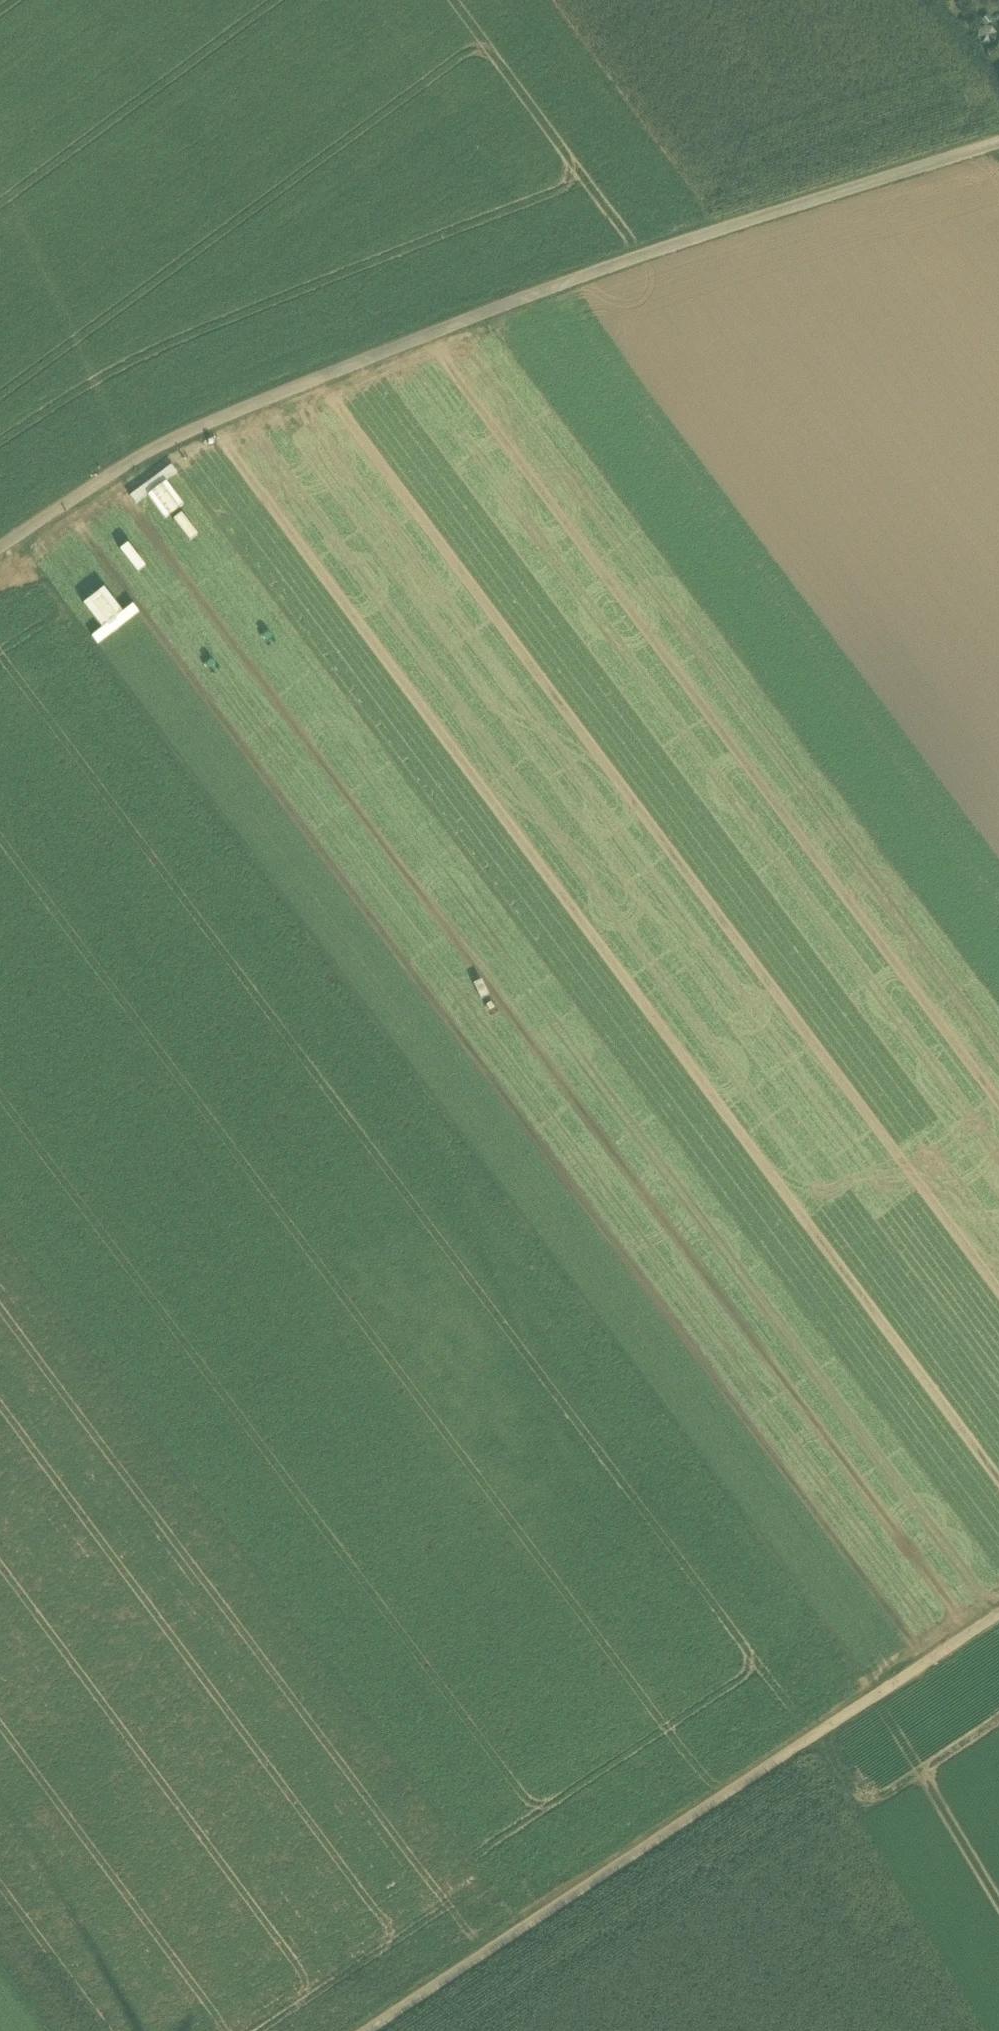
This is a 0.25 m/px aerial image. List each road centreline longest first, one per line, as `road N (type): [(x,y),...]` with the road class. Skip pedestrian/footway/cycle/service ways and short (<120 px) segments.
road 1 (unclassified): [(0,555),(180,438),(669,246),(998,149)]
road 2 (track): [(998,1620),(371,2030)]

